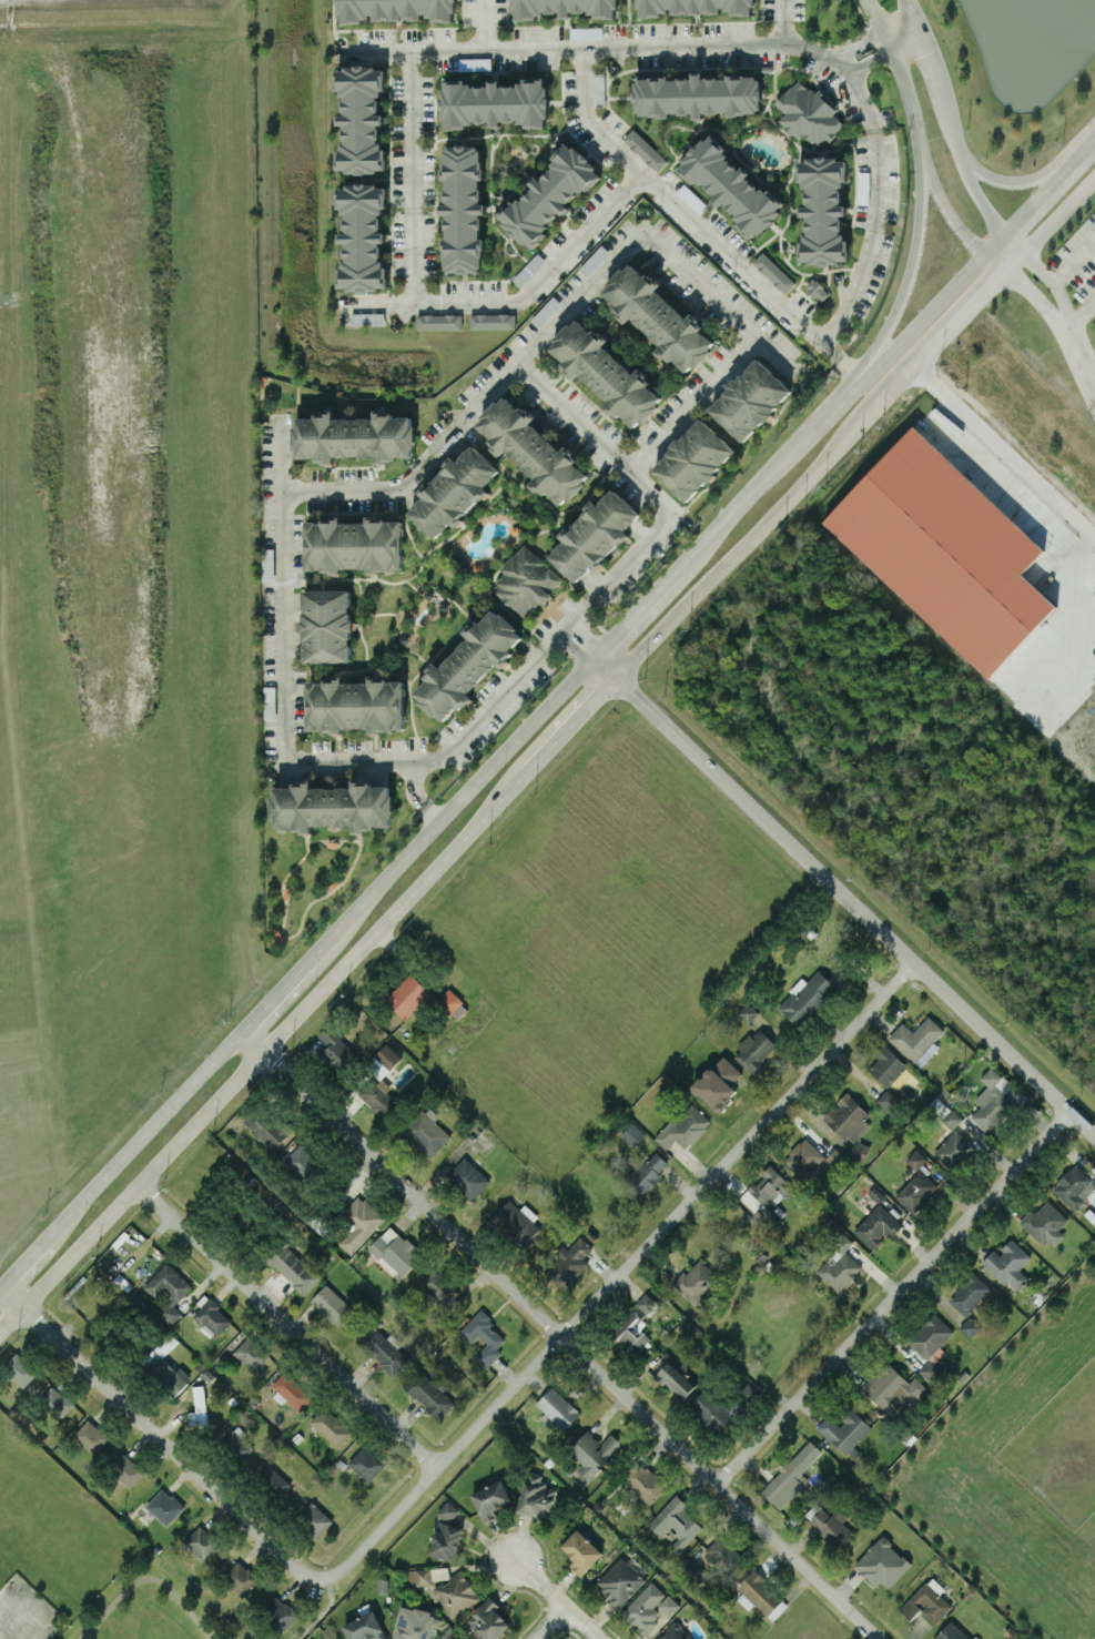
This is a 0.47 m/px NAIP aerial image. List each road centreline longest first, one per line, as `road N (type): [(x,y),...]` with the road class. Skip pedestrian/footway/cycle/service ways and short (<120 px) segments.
road 1 (residential): [(239,1031),(879,1638)]
road 2 (residential): [(320,1580),(339,1571),(445,1470),(560,1334),(914,961)]
road 3 (residential): [(595,655),(1094,1134)]
road 4 (residential): [(0,1287),(293,1570),(320,1580)]
road 5 (residential): [(136,1184),(445,1470)]
road 6 (tertiary): [(595,655),(315,950)]
road 7 (tertiary): [(262,1051),(526,770)]
road 8 (tertiary): [(0,1329),(262,1051)]
road 9 (tertiary): [(616,675),(878,402)]
road 10 (tertiary): [(239,1031),(0,1285)]
road 11 (tertiary): [(867,0),(915,114),(934,192),(984,252)]
road 12 (residential): [(720,1487),(896,1291)]
road 13 (tertiary): [(1005,231),(957,154),(906,0)]
road 14 (residential): [(1069,1110),(896,1291)]
road 15 (tertiary): [(926,174),(908,285),(862,380)]
road 16 (tertiary): [(878,402),(1024,251)]
road 17 (tertiary): [(984,252),(862,380)]
road 18 (tertiary): [(801,444),(677,566)]
road 19 (tertiary): [(526,770),(616,675)]
road 20 (tertiary): [(677,566),(595,655)]

